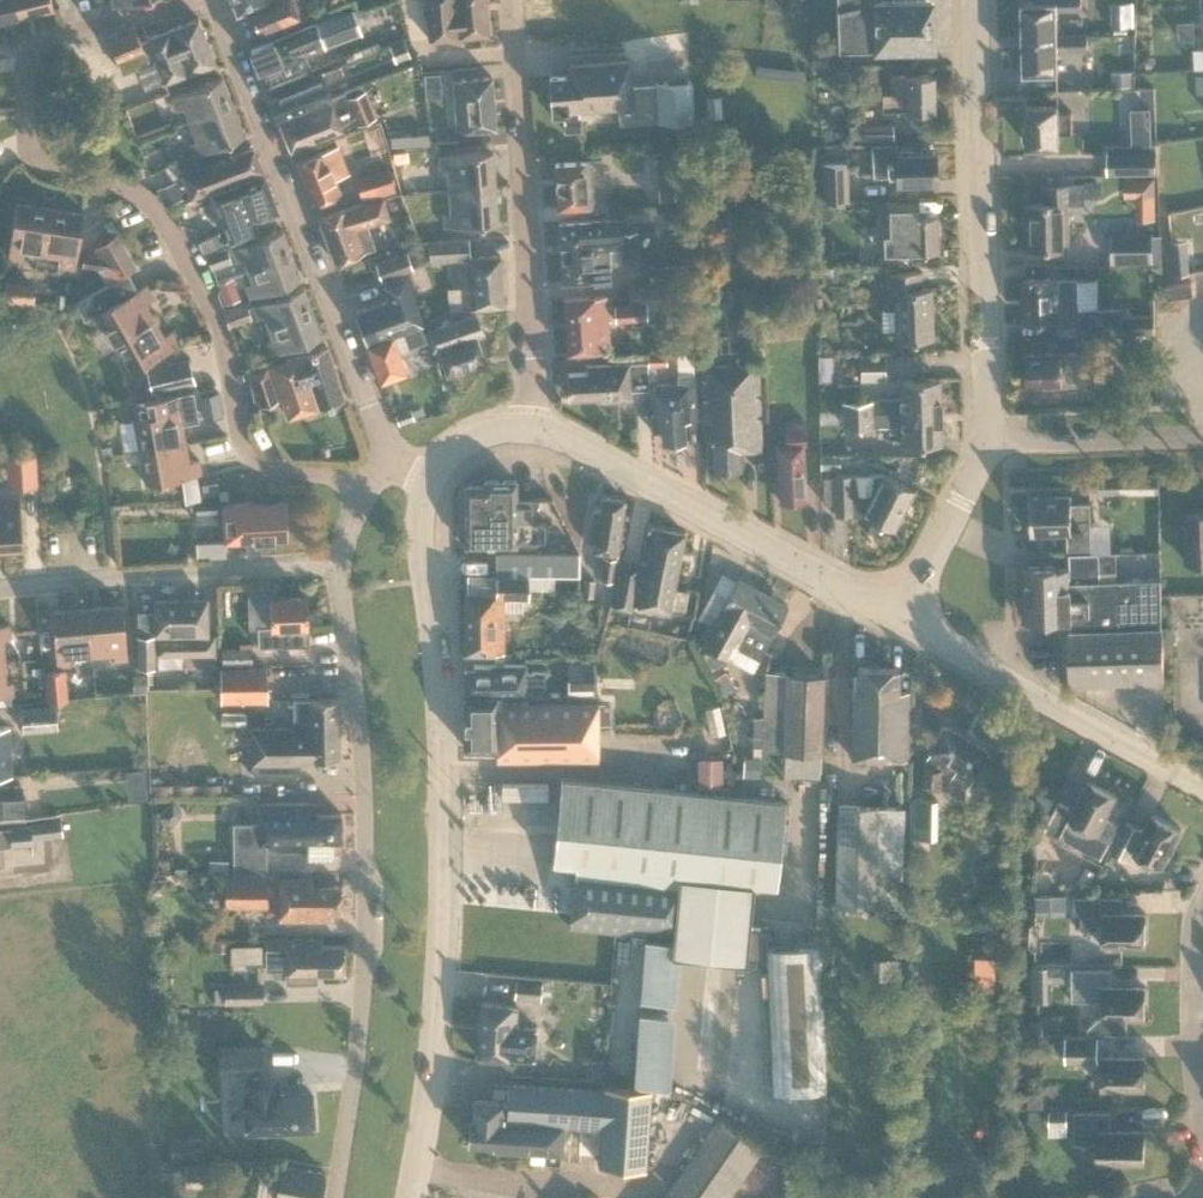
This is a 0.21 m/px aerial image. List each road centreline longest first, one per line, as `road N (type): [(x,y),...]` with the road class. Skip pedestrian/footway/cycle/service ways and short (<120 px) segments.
road 1 (residential): [(366,476),(273,469),(251,457),(238,431),(216,318),(162,216),(133,187),(58,169),(31,150),(32,49),(57,34),(190,0)]
road 2 (tertiary): [(411,1197),(434,1062),(444,922),(443,719),(422,518),(431,478)]
road 3 (residential): [(339,559),(366,848),(362,986),(333,1197)]
road 4 (residential): [(391,461),(216,0)]
road 5 (tertiary): [(995,441),(982,0)]
road 6 (residential): [(529,425),(534,378),(511,0)]
road 7 (tertiary): [(898,613),(828,582),(575,438),(529,425)]
road 8 (residential): [(1202,784),(898,613)]
road 9 (residential): [(0,585),(339,559)]
road 10 (residential): [(1202,1115),(1194,1078),(1202,894)]
road 11 (residential): [(995,441),(1202,435)]
road 12 (tertiary): [(898,613),(995,441)]

